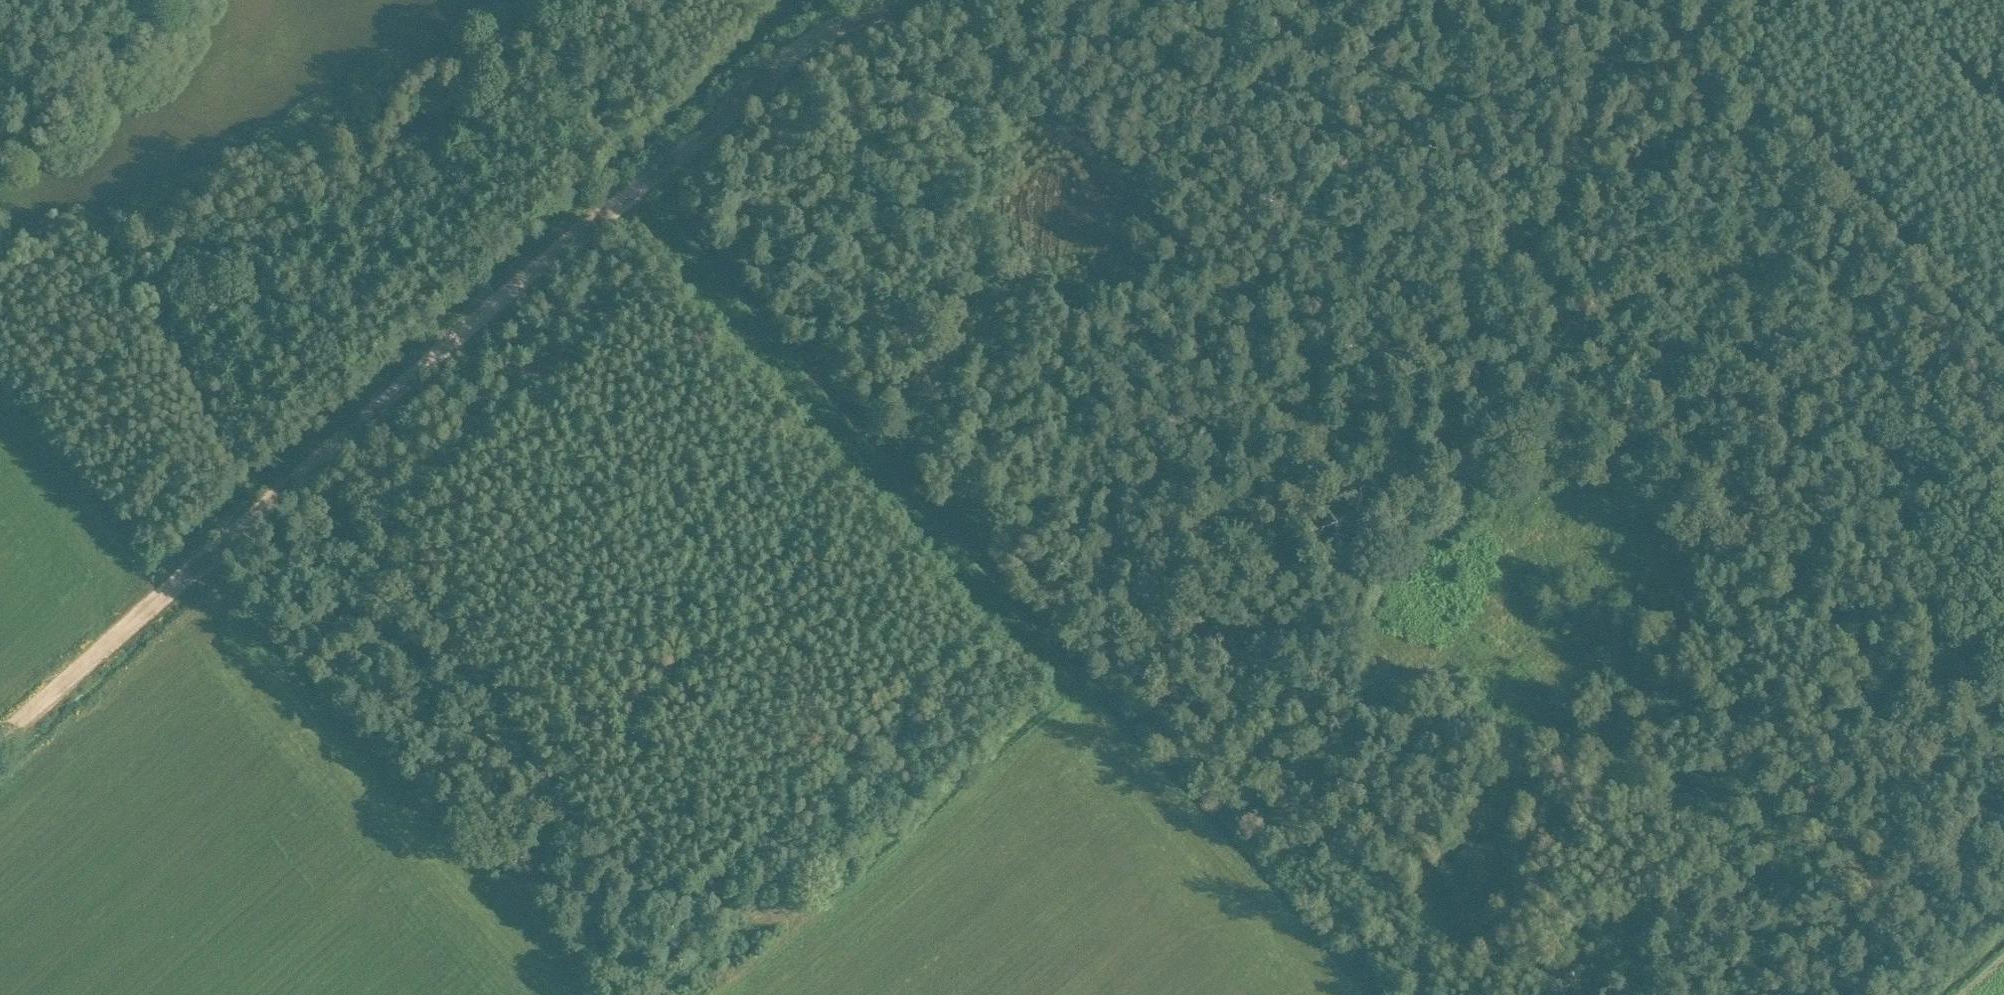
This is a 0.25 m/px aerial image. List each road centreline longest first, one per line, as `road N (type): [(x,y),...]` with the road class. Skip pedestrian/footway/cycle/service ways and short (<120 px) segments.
road 1 (track): [(0,742),(462,330),(827,22),(906,0)]

